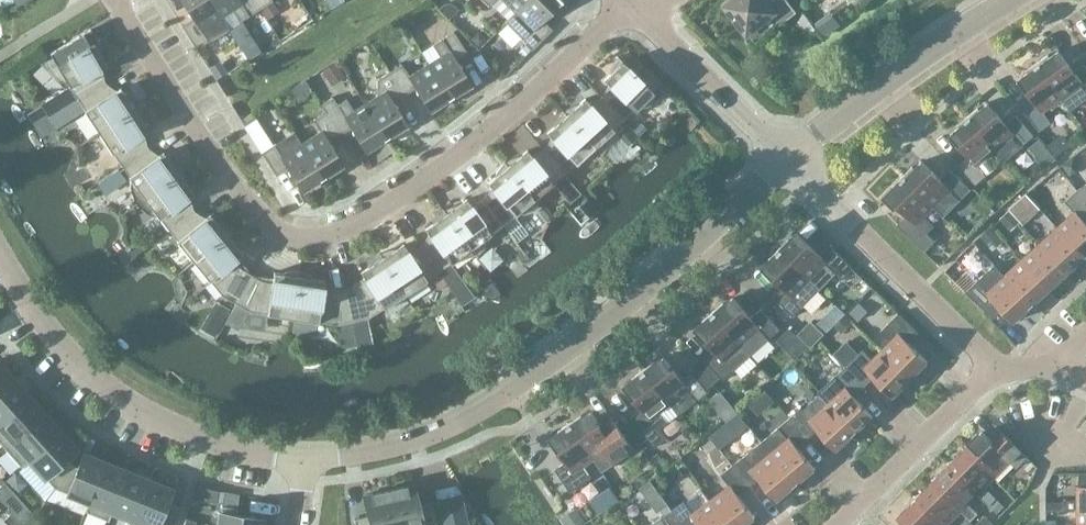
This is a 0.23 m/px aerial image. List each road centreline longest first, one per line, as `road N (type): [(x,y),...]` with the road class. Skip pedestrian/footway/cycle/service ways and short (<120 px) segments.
road 1 (residential): [(641,20),(344,244),(284,237),(204,149),(114,0)]
road 2 (residential): [(305,461),(361,456),(508,395),(644,295),(788,161)]
road 3 (residential): [(0,254),(46,338),(116,402),(200,444),(305,461)]
road 4 (residential): [(993,372),(788,161)]
road 5 (residential): [(788,161),(914,58),(1002,0)]
road 6 (residential): [(820,524),(993,372)]
road 7 (residential): [(788,161),(641,20)]

